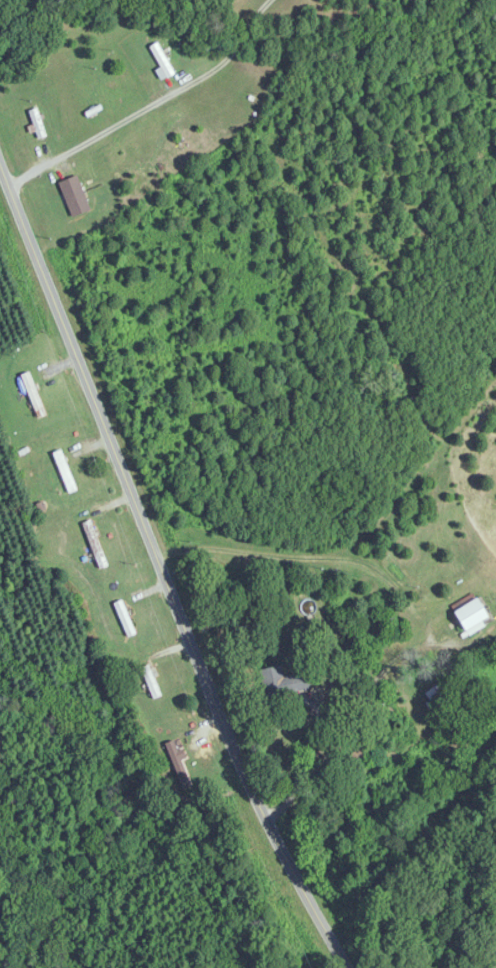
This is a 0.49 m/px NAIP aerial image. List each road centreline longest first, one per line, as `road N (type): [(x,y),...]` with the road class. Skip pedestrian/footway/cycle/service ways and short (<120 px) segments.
road 1 (residential): [(349,967),(291,867),(208,688),(0,160)]
road 2 (residential): [(195,71),(5,172)]

